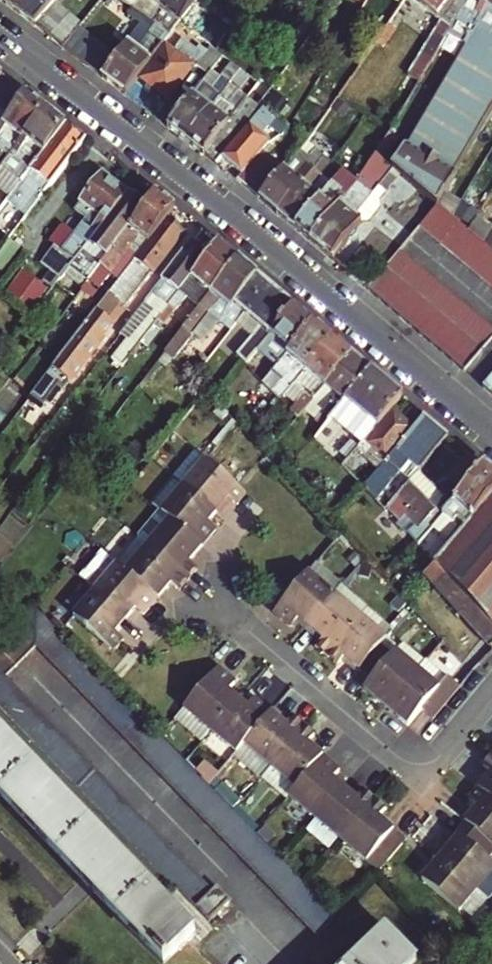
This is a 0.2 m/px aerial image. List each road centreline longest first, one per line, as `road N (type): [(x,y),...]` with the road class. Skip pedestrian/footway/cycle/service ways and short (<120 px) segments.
road 1 (residential): [(0,47),(491,439)]
road 2 (residential): [(199,594),(424,789),(491,703)]

